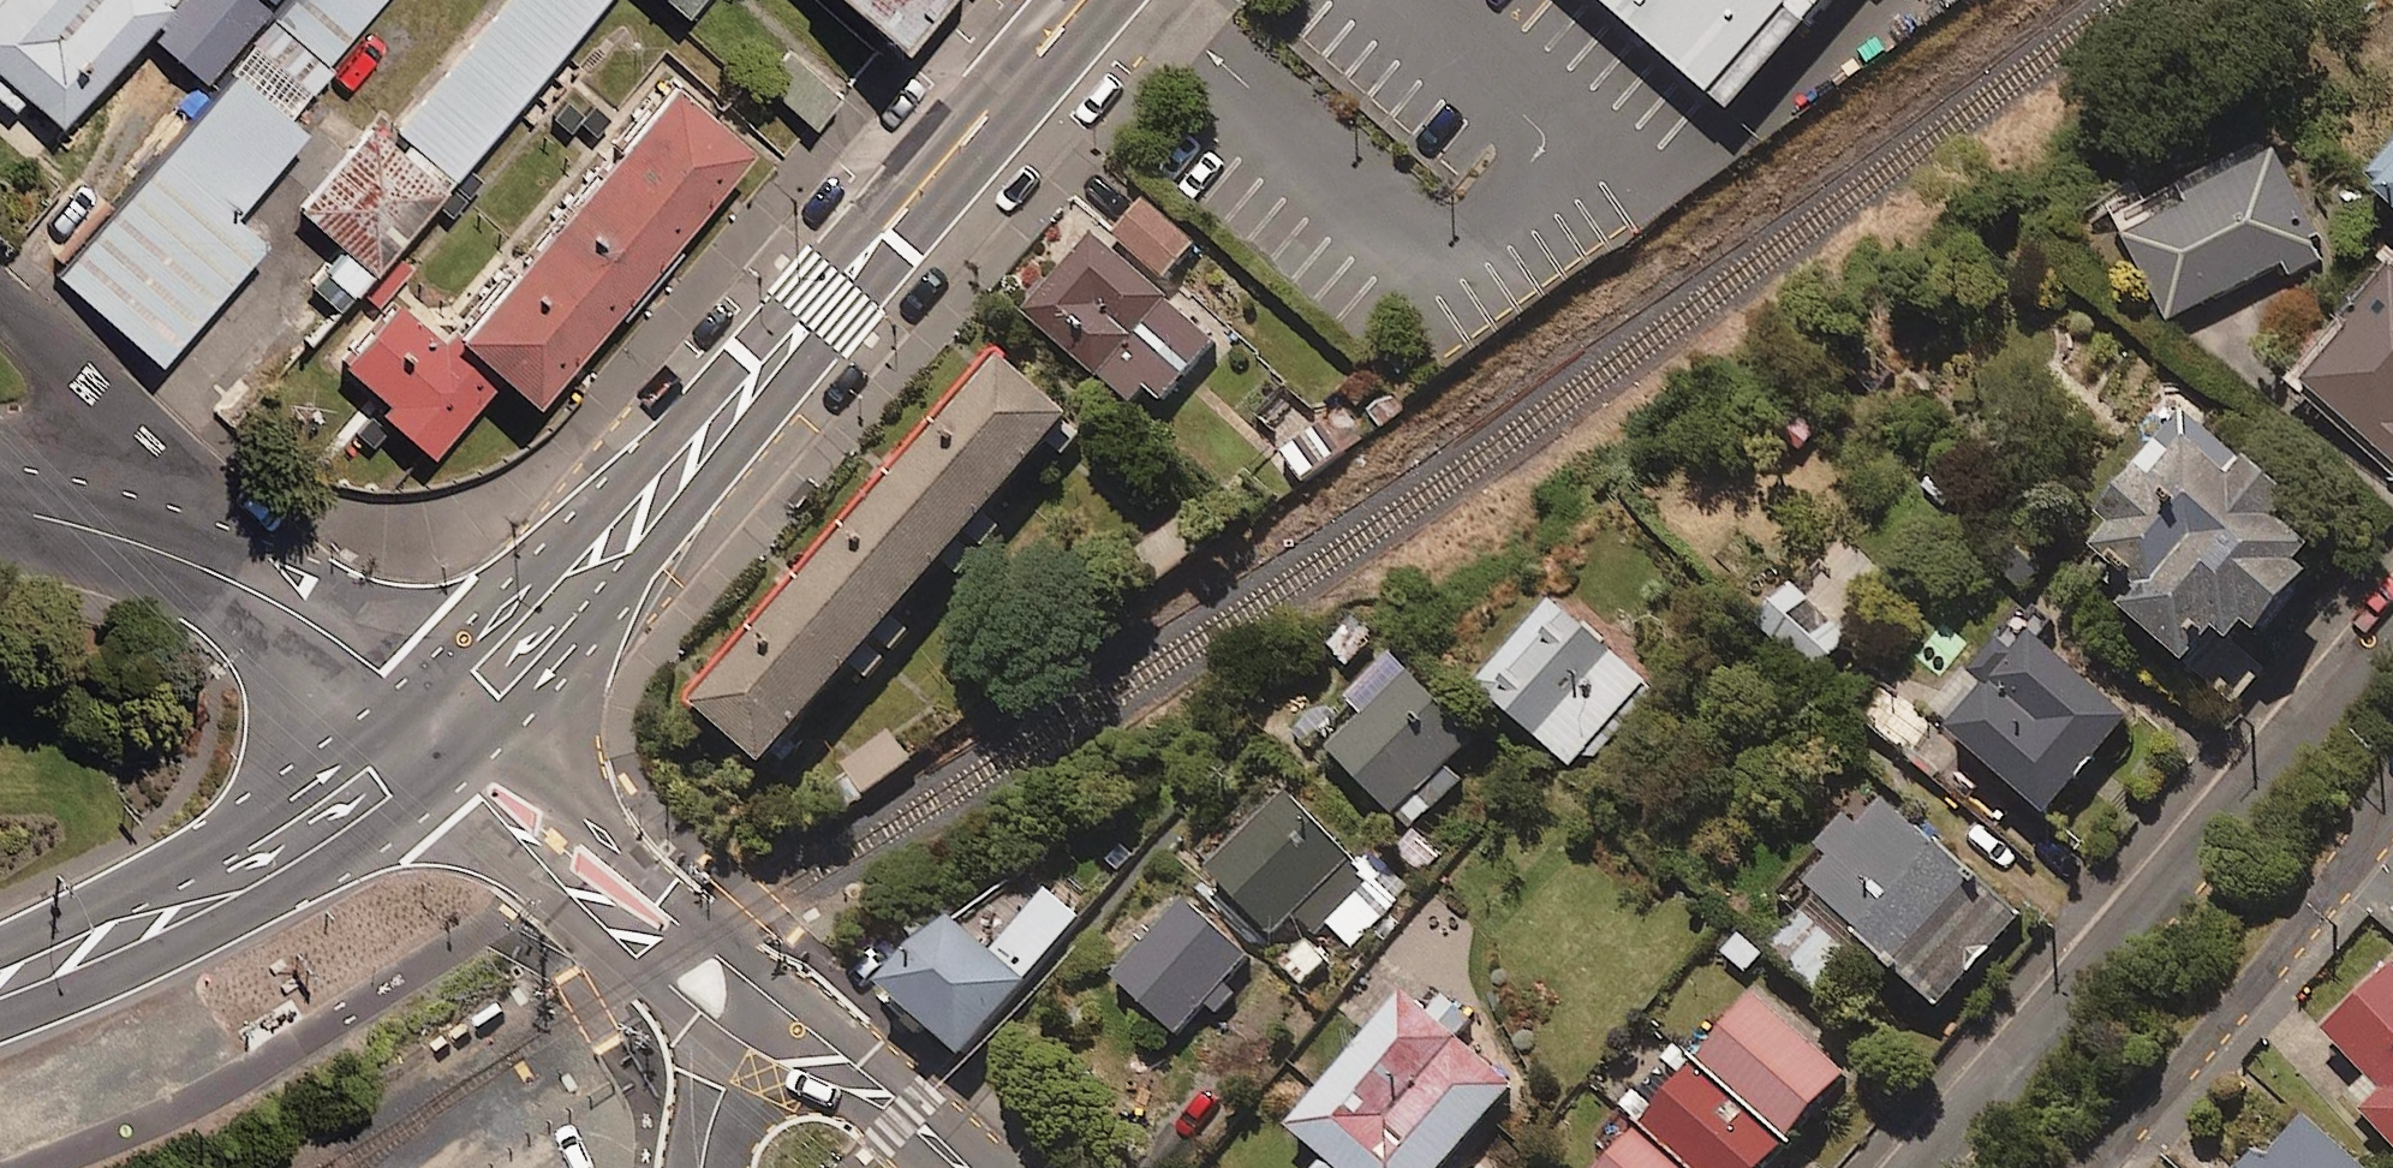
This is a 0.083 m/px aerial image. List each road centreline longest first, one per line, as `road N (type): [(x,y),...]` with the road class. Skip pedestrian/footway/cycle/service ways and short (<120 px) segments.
road 1 (trunk): [(443,735),(1090,0)]
road 2 (residential): [(1909,1167),(2392,615)]
road 3 (trunk): [(443,735),(284,846),(171,908),(0,984)]
road 4 (residential): [(2392,811),(2287,947),(2091,1167)]
road 5 (residential): [(443,735),(562,852),(762,1018)]
road 6 (residential): [(0,297),(82,380),(181,559)]
road 7 (secondary): [(181,559),(311,620),(383,674),(443,735)]
road 8 (residential): [(762,1018),(907,1112),(966,1167)]
road 9 (secondary): [(0,508),(181,559)]
road 10 (residential): [(762,1018),(724,1080),(704,1167)]

